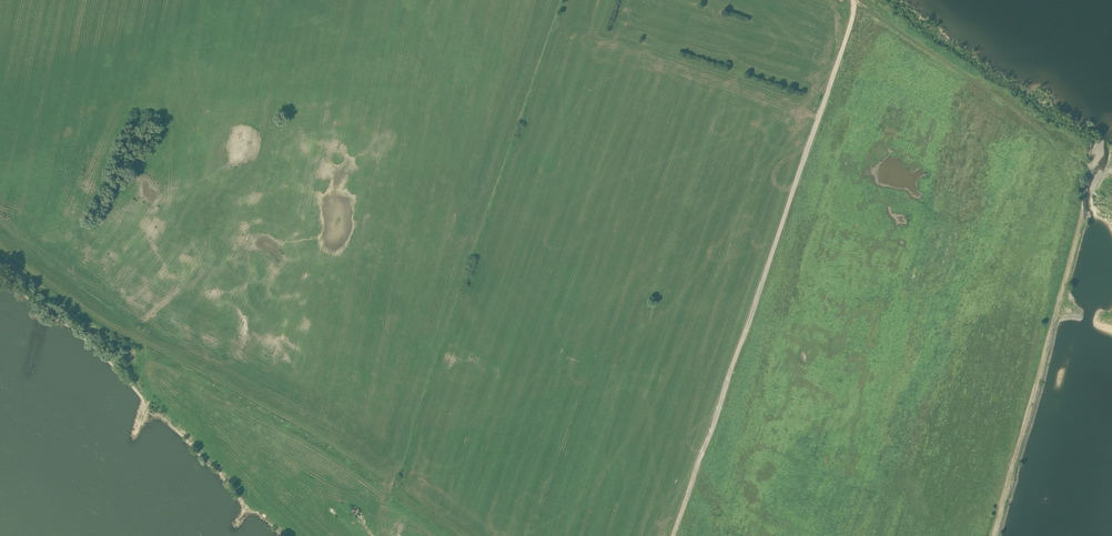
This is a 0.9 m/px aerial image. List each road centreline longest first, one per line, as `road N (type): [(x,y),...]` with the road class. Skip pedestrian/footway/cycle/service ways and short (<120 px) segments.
road 1 (track): [(1111,175),(1090,190),(993,535)]

